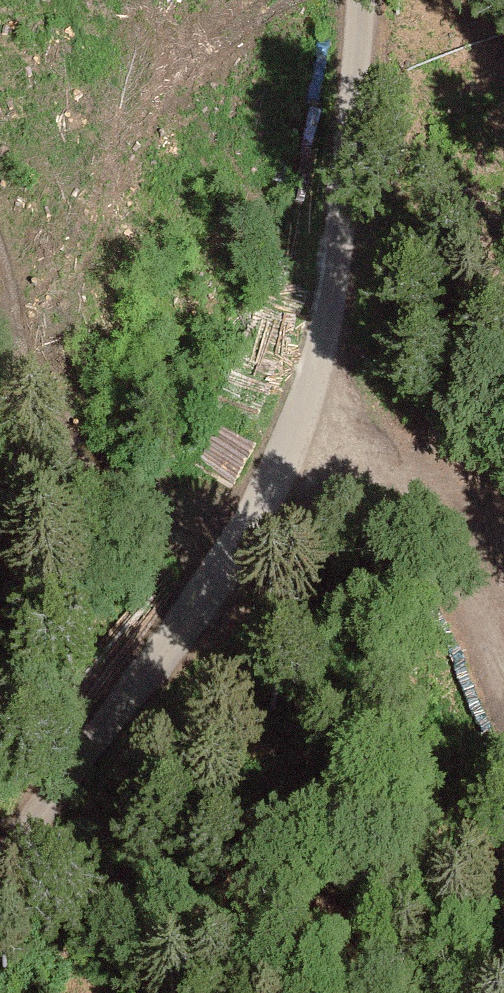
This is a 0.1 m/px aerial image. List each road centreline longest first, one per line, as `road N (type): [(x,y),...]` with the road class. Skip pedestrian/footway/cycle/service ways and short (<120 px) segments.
road 1 (unclassified): [(361,0),(356,159),(316,379),(259,509),(0,895)]
road 2 (track): [(503,741),(477,641),(418,493),(299,422)]

